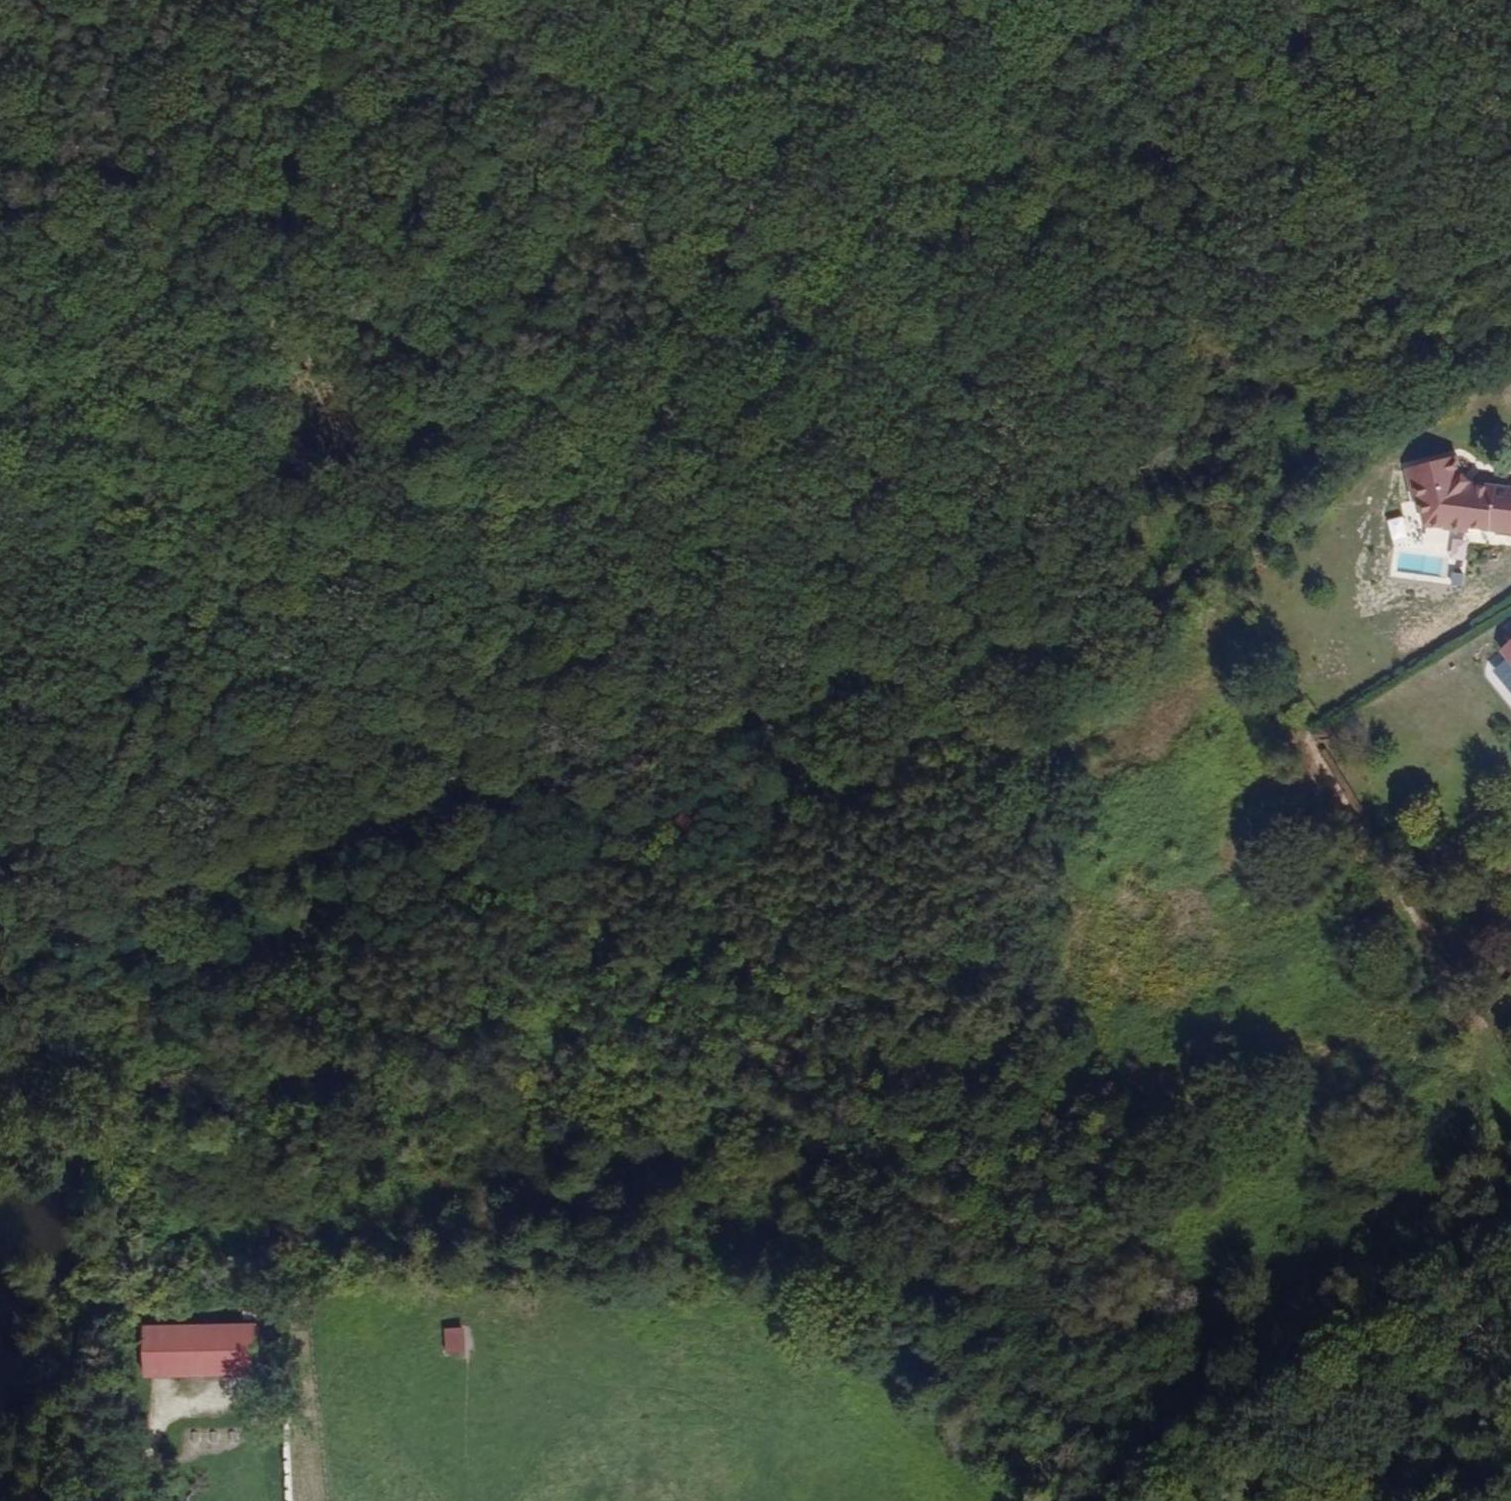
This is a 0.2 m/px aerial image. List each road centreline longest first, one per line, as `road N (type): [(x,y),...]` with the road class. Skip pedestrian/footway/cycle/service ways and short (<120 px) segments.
road 1 (track): [(1258,0),(1157,48),(1097,95),(1013,223),(954,269),(457,195),(0,157)]
road 2 (residential): [(1510,1303),(1205,1500)]
road 3 (track): [(1510,75),(1333,10),(1278,0)]

